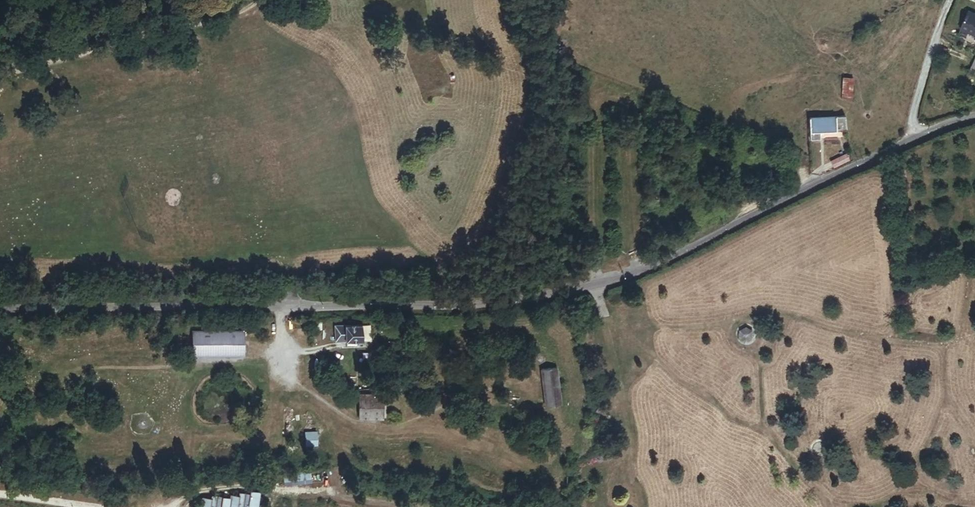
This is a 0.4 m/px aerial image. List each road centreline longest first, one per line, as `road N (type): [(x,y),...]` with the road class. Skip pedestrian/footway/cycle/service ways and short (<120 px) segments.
road 1 (unclassified): [(0,314),(491,308),(586,289),(683,254),(974,115)]
road 2 (track): [(5,393),(78,369),(283,355)]
road 3 (track): [(283,370),(356,423),(402,424),(491,388)]

